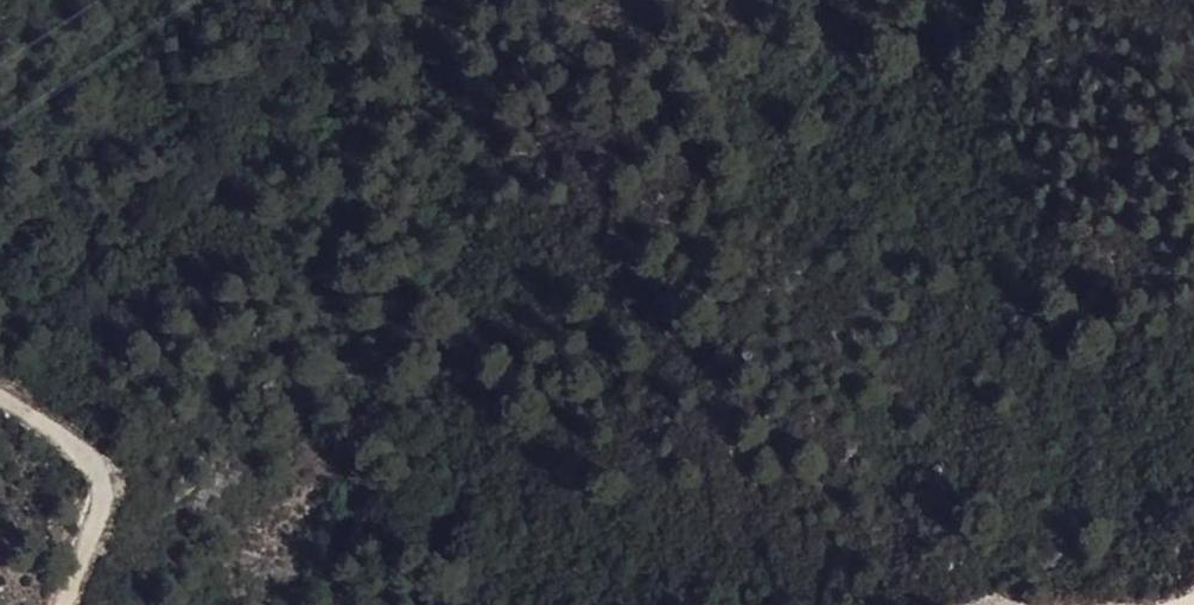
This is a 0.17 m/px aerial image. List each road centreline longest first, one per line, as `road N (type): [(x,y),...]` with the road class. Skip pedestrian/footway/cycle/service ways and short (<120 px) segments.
road 1 (track): [(0,396),(24,402),(95,471),(100,511),(56,604)]

